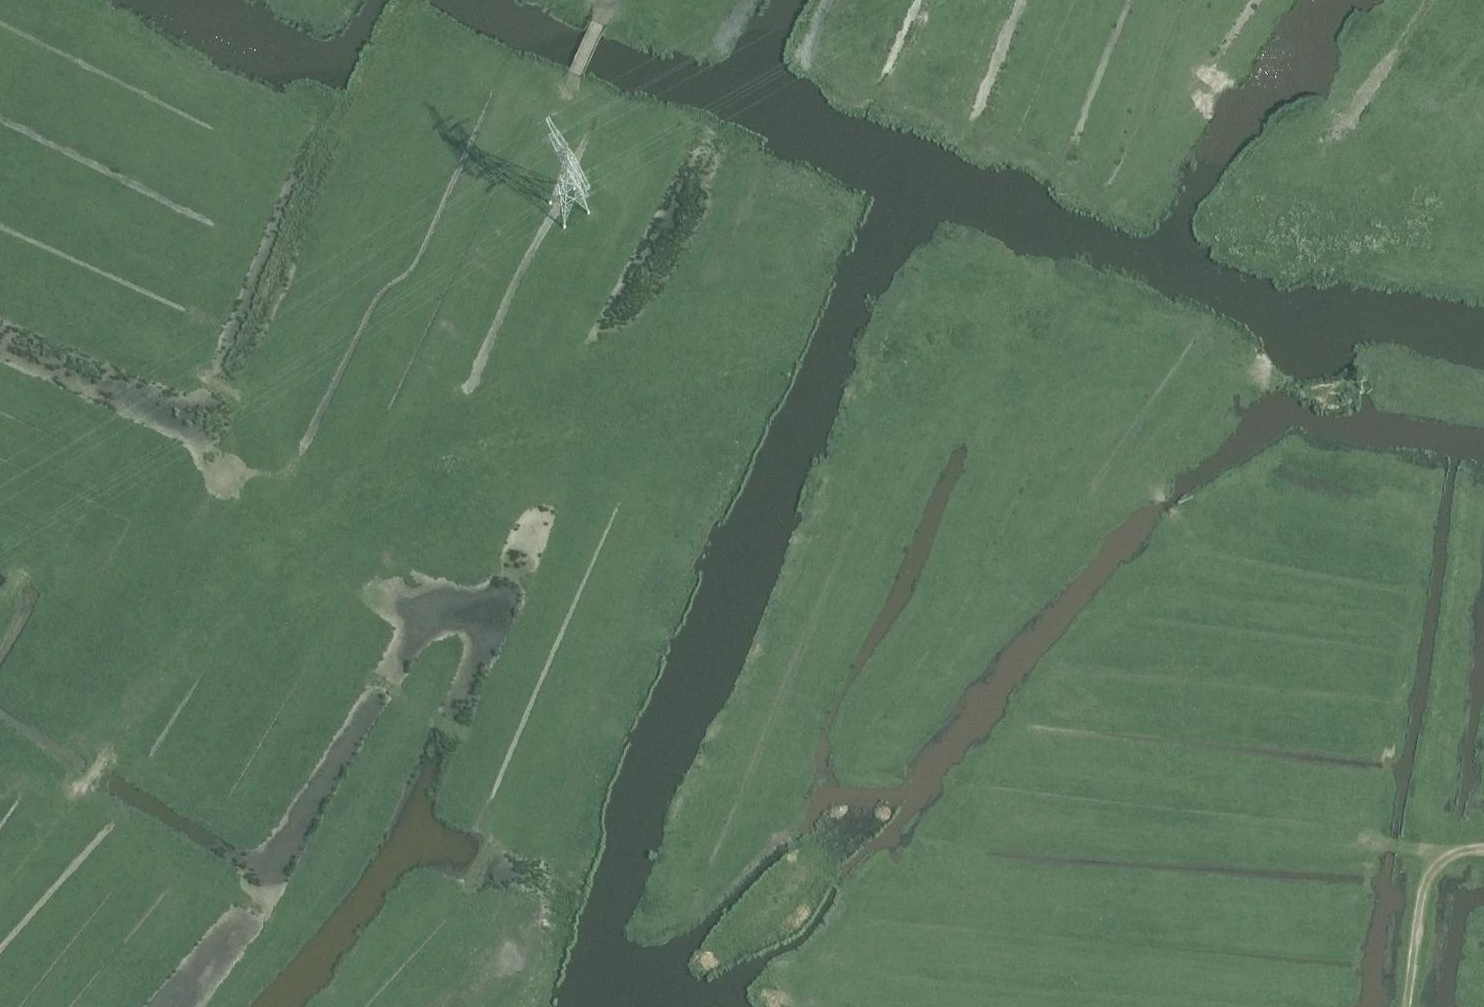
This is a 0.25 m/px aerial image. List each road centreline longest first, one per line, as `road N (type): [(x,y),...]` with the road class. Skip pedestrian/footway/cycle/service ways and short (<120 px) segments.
road 1 (track): [(609,0),(402,408),(171,643),(113,751),(67,794),(25,777),(0,777)]
road 2 (track): [(1363,845),(1483,853)]

